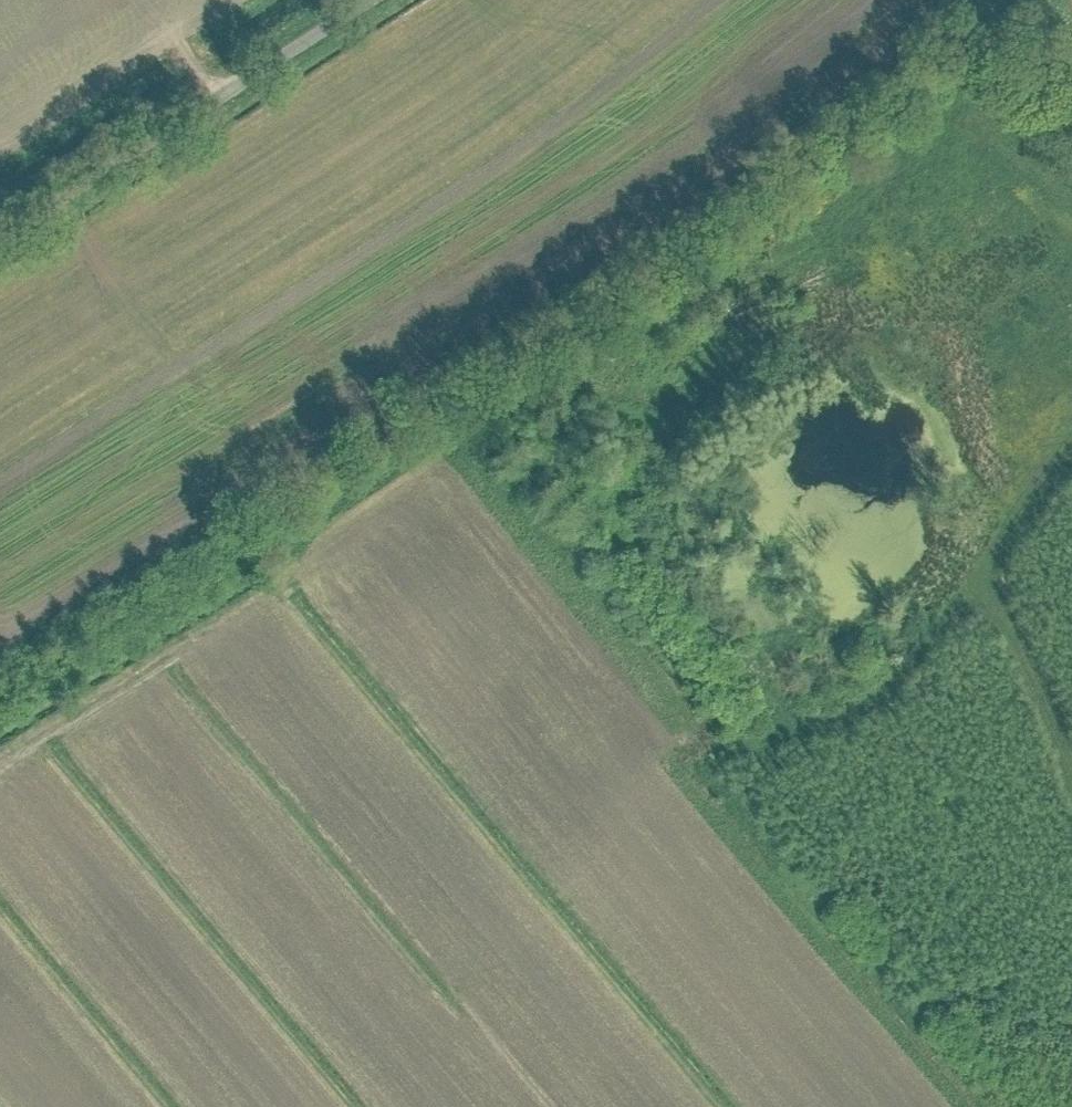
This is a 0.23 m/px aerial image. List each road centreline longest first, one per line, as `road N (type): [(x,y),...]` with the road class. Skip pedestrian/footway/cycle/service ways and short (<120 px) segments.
road 1 (tertiary): [(0,237),(366,0)]
road 2 (track): [(0,757),(287,580),(287,536)]
road 3 (track): [(899,172),(967,143),(1026,165),(1071,203)]
road 4 (track): [(967,143),(962,102),(970,50),(1021,0)]

